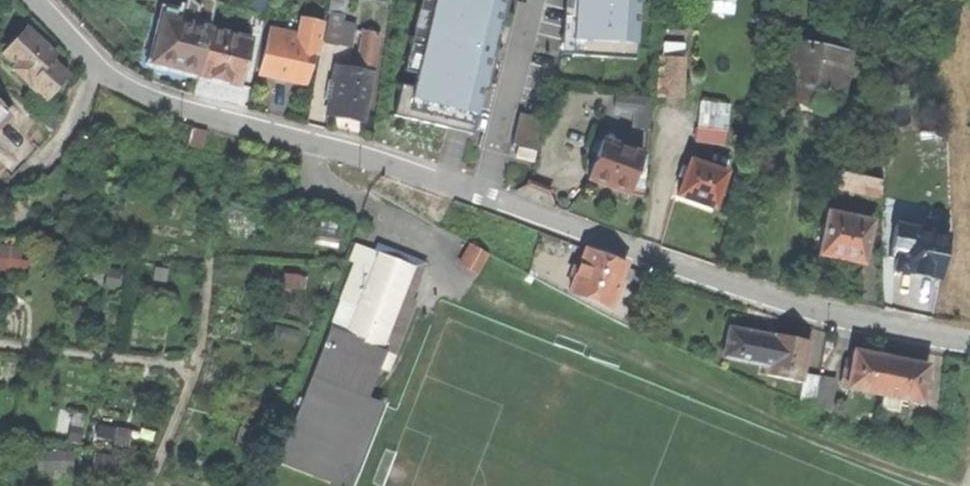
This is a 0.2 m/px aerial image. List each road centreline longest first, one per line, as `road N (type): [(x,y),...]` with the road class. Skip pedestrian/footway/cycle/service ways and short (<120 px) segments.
road 1 (residential): [(969,340),(807,309),(402,169),(159,103),(105,72),(39,0)]

